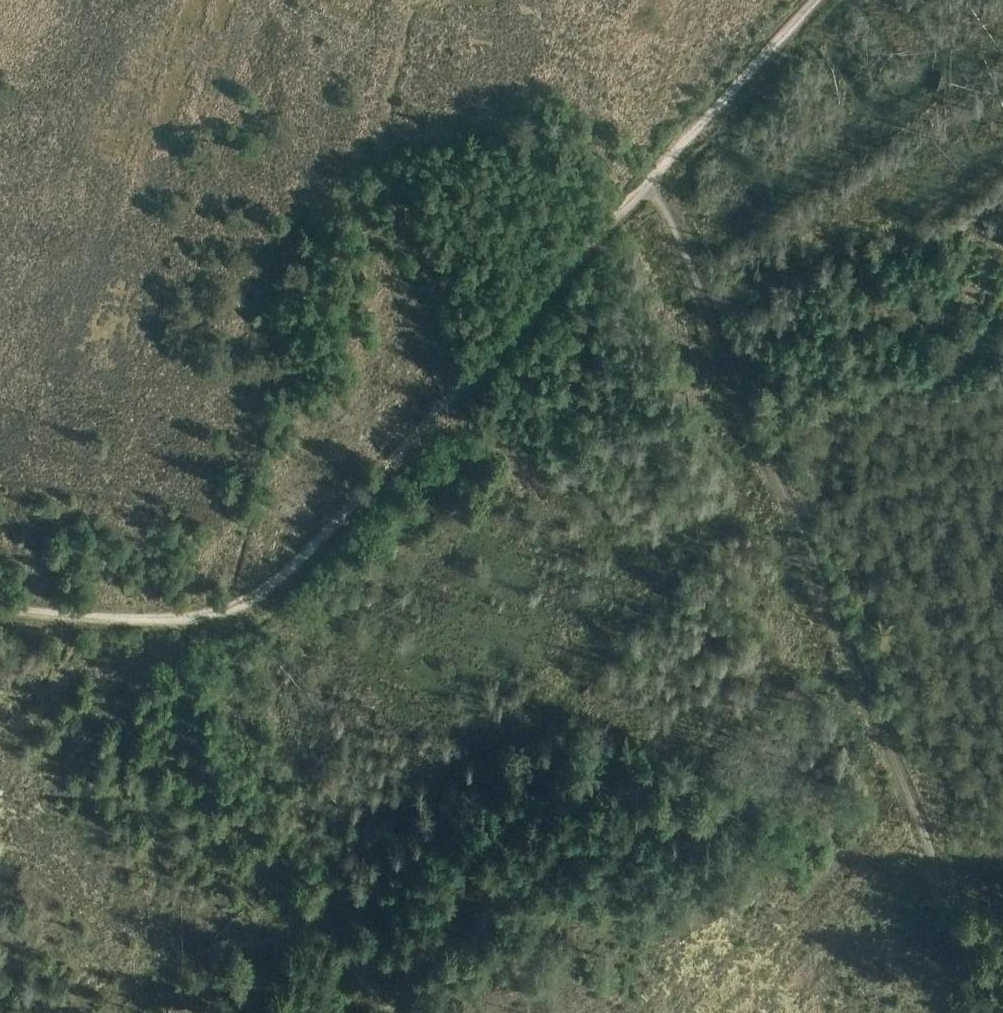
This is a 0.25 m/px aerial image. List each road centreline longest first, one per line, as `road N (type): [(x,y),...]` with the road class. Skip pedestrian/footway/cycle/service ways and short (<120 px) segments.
road 1 (track): [(997,1012),(655,177)]
road 2 (track): [(655,177),(262,595),(220,616),(174,622),(0,608)]
road 3 (track): [(818,0),(655,177)]

